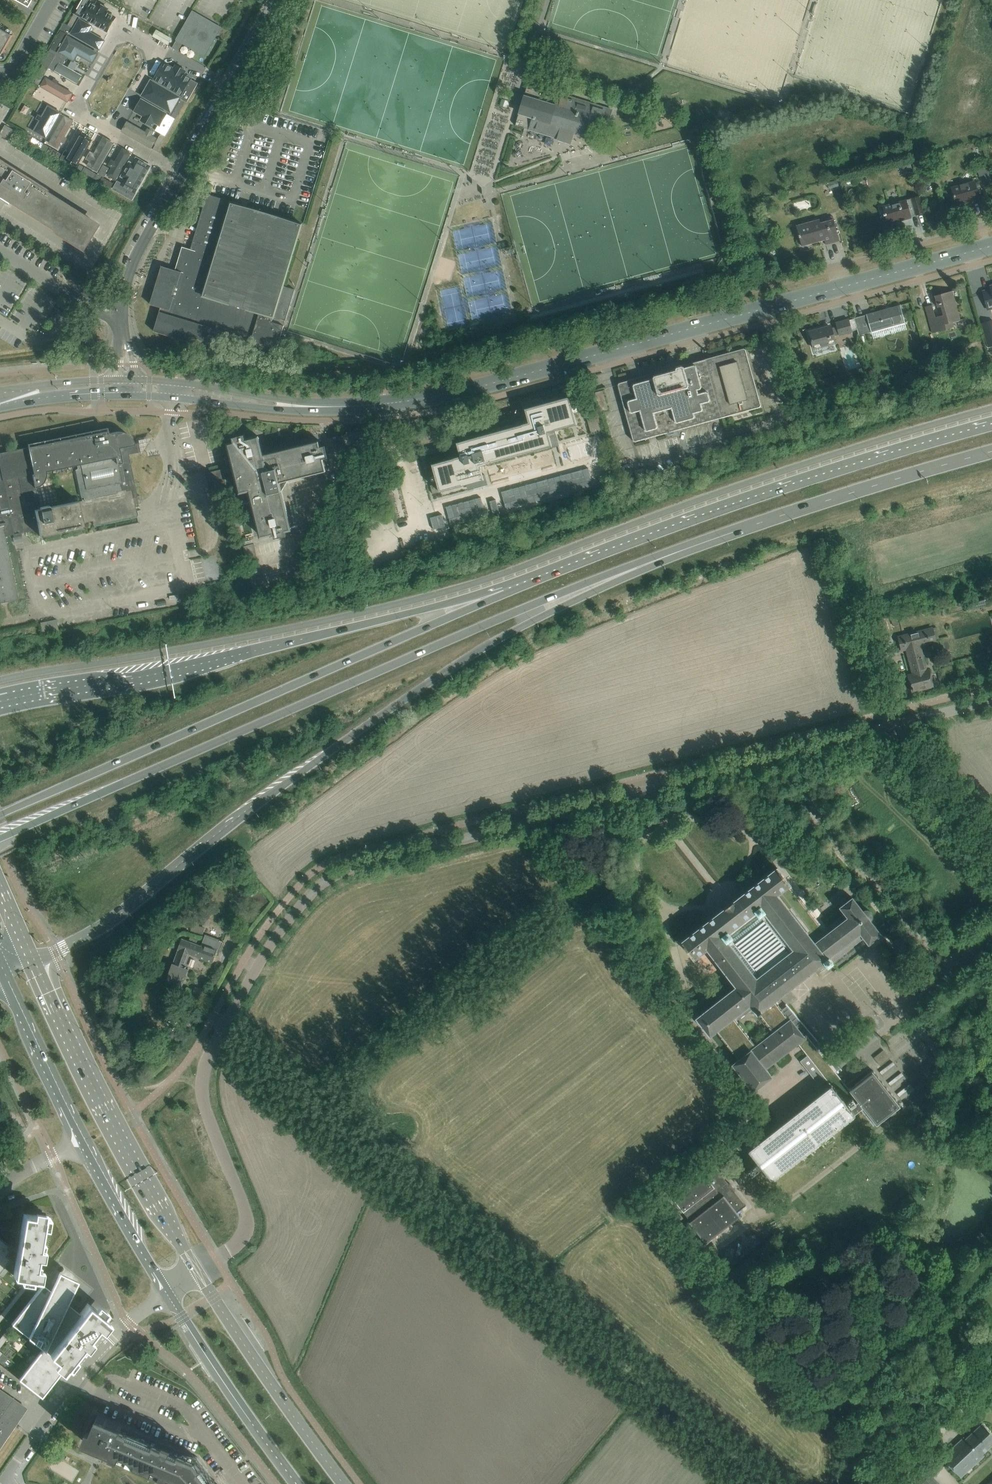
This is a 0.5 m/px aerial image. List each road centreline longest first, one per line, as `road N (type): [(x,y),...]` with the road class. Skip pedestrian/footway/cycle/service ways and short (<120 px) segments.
road 1 (unclassified): [(197,1272),(243,1238),(247,1218),(202,1101),(204,1067),(267,950),(319,890),(883,729)]
road 2 (tertiary): [(126,386),(295,406),(474,391),(991,245)]
road 3 (primary): [(34,963),(103,927),(313,760),(484,645),(708,540)]
road 4 (primary): [(0,838),(505,614),(708,540)]
road 5 (track): [(223,1029),(767,1483)]
road 6 (primary): [(503,591),(0,814)]
road 7 (primary): [(991,424),(700,514),(503,591)]
road 8 (primary): [(503,591),(153,674),(0,701)]
road 9 (tertiary): [(197,1272),(96,1097),(34,963)]
road 10 (primary): [(708,540),(991,452)]
road 11 (tertiary): [(345,1483),(197,1272)]
road 12 (residential): [(5,1483),(105,1344),(167,1295)]
road 13 (tertiary): [(167,1295),(296,1483)]
road 14 (tertiary): [(4,975),(82,1144)]
road 15 (residential): [(841,555),(883,729)]
road 16 (tertiary): [(82,1144),(167,1295)]
road 17 (unclassified): [(991,859),(883,729)]
road 18 (residential): [(159,48),(133,33),(116,37),(81,96),(85,117),(112,133)]
road 19 (track): [(878,796),(962,887),(991,898)]
road 20 (track): [(879,1483),(991,1386)]
road 21 (unclassified): [(122,304),(134,256),(182,173)]
road 22 (unclassified): [(122,304),(76,297),(0,249)]
road 23 (tertiary): [(0,399),(126,386)]

